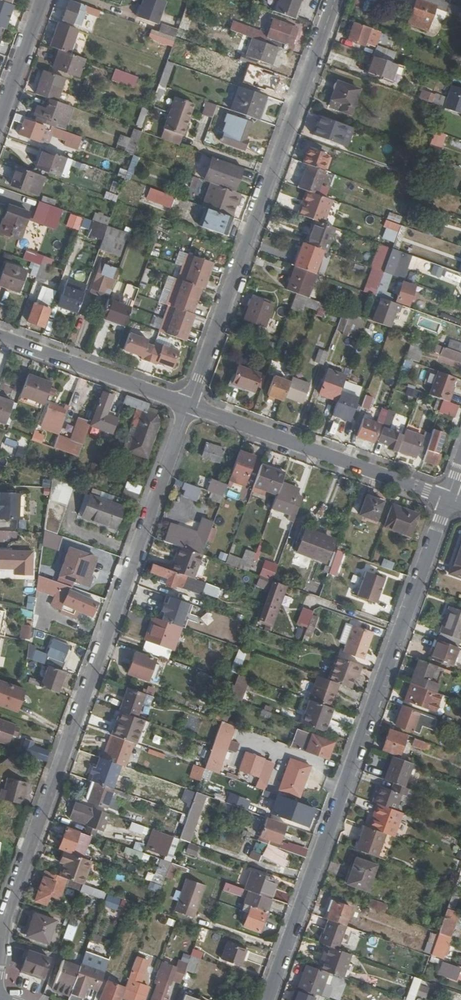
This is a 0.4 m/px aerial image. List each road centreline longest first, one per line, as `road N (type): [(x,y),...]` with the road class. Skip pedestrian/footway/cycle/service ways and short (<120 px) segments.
road 1 (residential): [(0,954),(10,899),(189,405)]
road 2 (residential): [(448,499),(268,999)]
road 3 (residential): [(189,405),(335,0)]
road 4 (residential): [(189,405),(448,499)]
road 5 (residential): [(0,337),(189,405)]
road 6 (residential): [(0,118),(43,0)]

